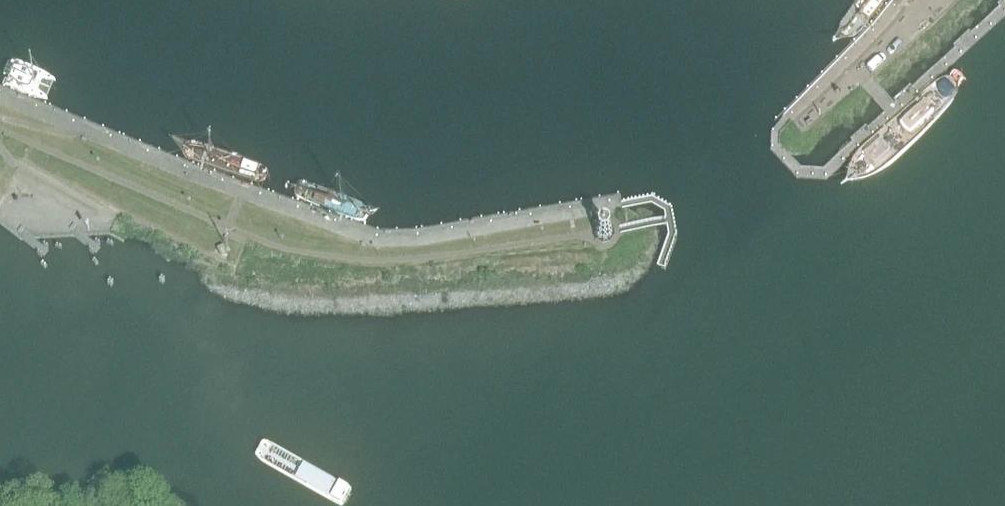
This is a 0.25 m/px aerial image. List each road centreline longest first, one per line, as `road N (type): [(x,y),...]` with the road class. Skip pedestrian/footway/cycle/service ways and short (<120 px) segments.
road 1 (residential): [(806,122),(932,0)]

